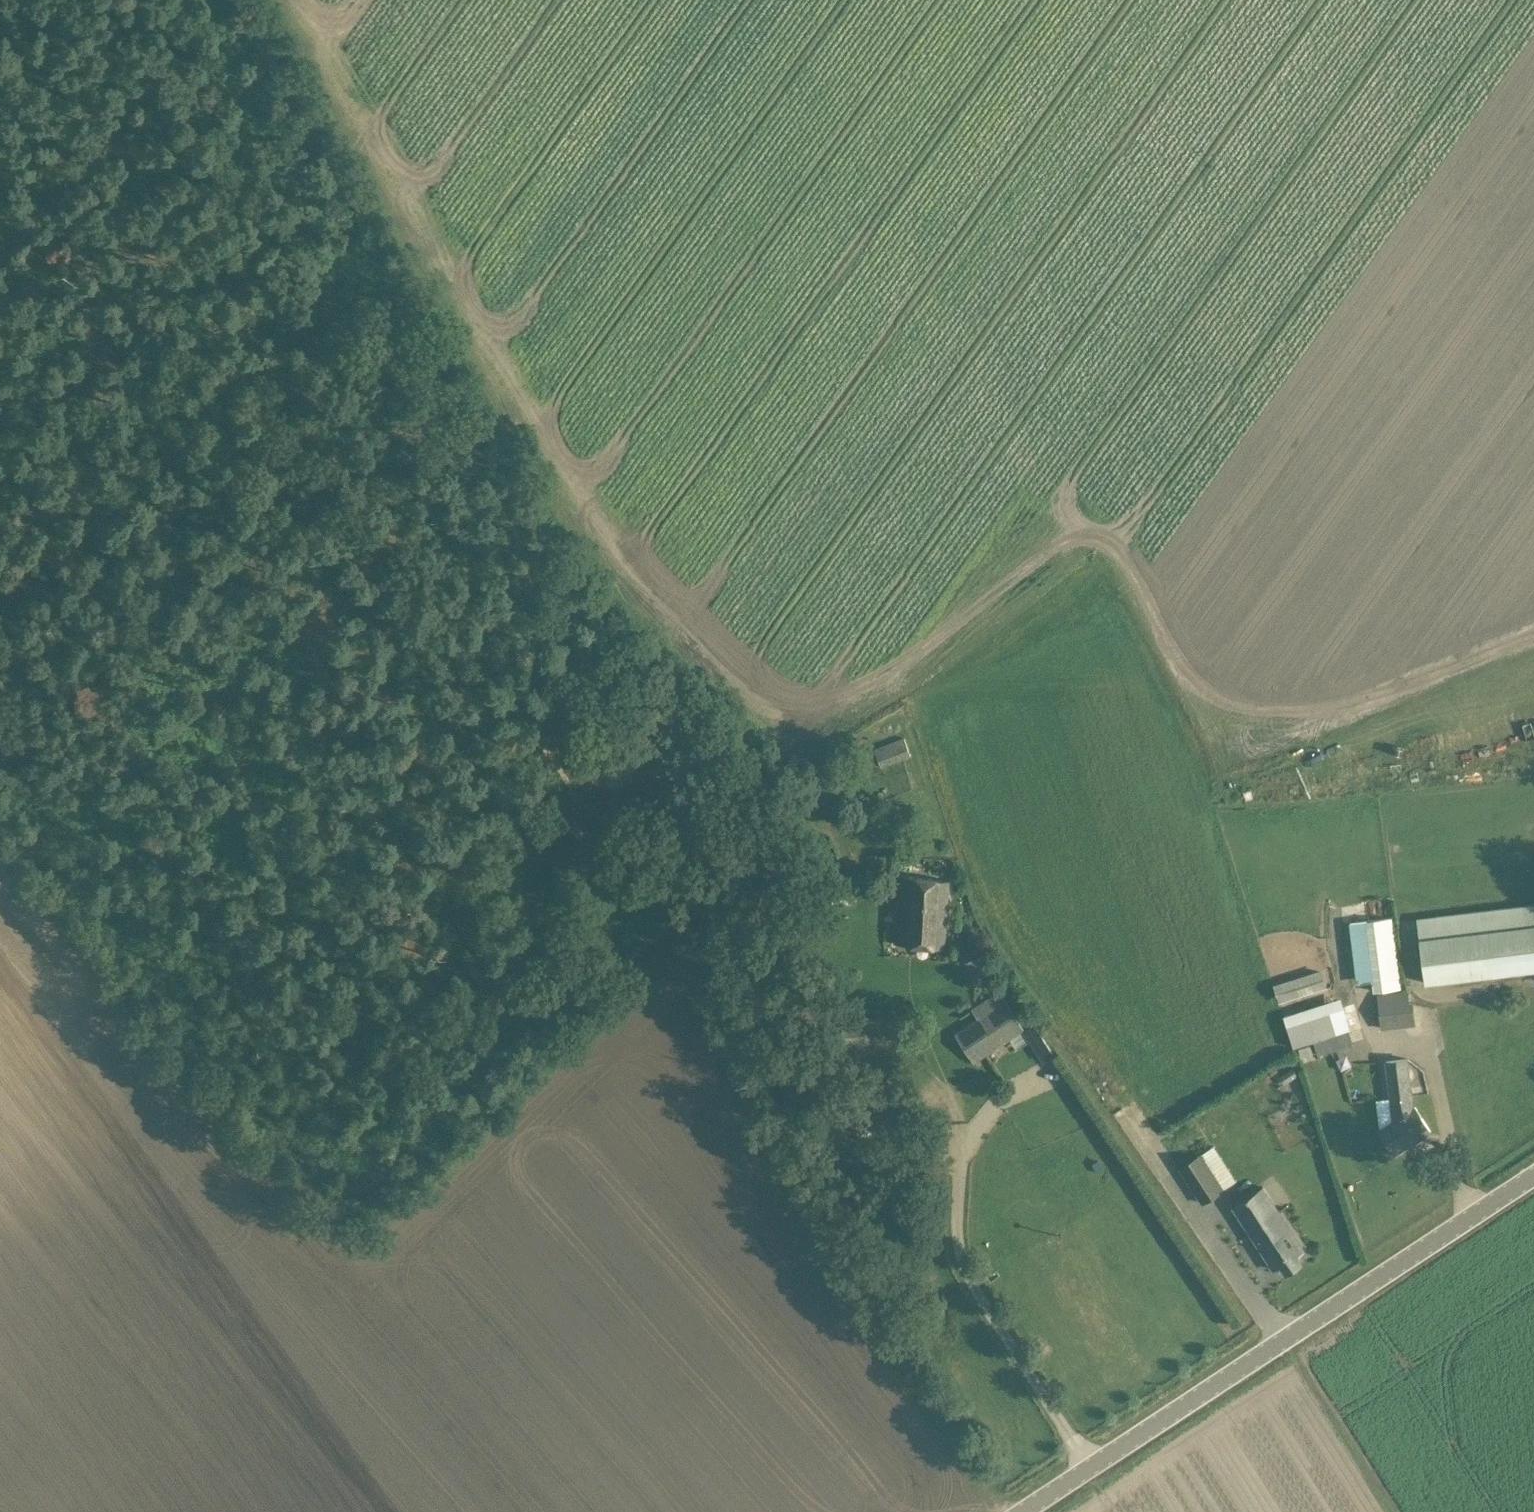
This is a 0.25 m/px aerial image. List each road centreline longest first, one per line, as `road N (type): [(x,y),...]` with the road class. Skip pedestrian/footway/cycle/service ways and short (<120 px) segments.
road 1 (track): [(678,938),(795,1201),(1003,1511)]
road 2 (unclassified): [(1022,1511),(1533,1176)]

